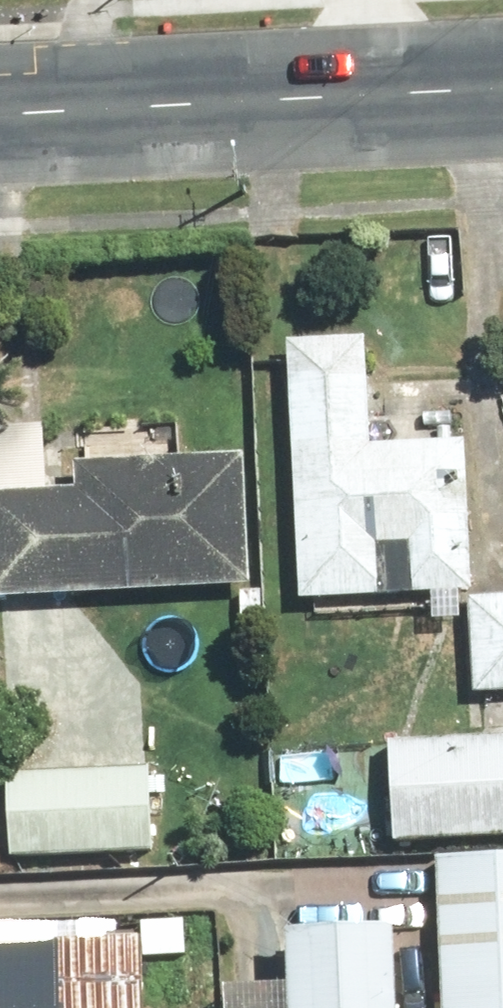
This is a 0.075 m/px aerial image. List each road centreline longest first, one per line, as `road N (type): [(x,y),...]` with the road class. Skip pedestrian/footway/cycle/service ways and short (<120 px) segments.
road 1 (secondary): [(365,86),(0,109)]
road 2 (secondary): [(502,80),(365,86)]

